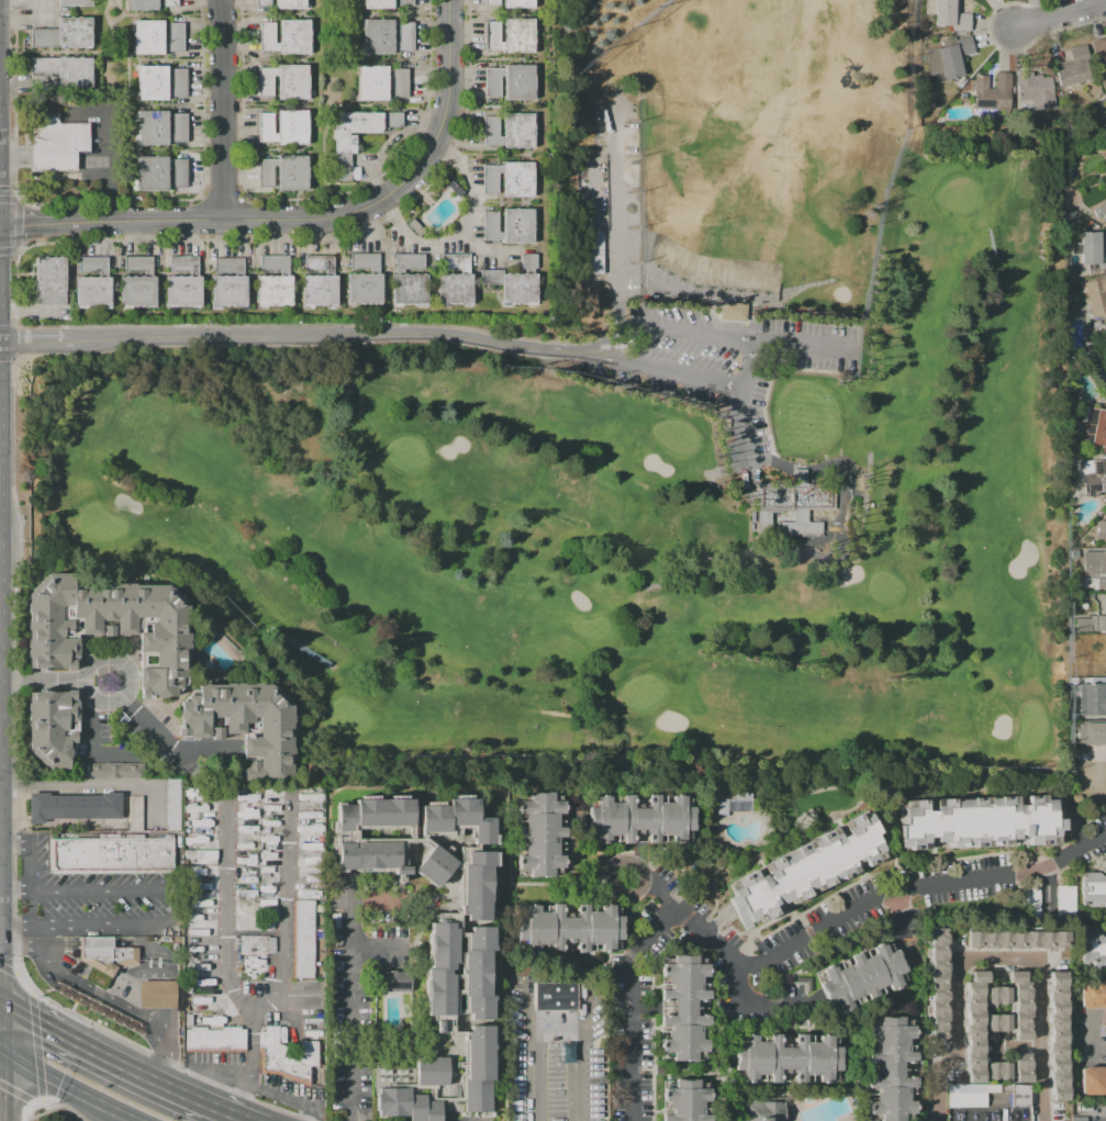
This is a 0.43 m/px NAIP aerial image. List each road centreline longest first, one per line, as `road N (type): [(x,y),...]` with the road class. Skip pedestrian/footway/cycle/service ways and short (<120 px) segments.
road 1 (residential): [(939,1120),(939,1073),(956,1055),(958,959),(1038,959),(1044,1120)]
road 2 (residential): [(0,227),(314,221)]
road 3 (residential): [(448,0),(444,114),(431,147),(411,179),(382,201),(314,221)]
road 4 (primary): [(241,1116),(143,1076),(5,1004)]
road 5 (residential): [(220,0),(224,221)]
road 6 (primary): [(5,1052),(135,1120)]

